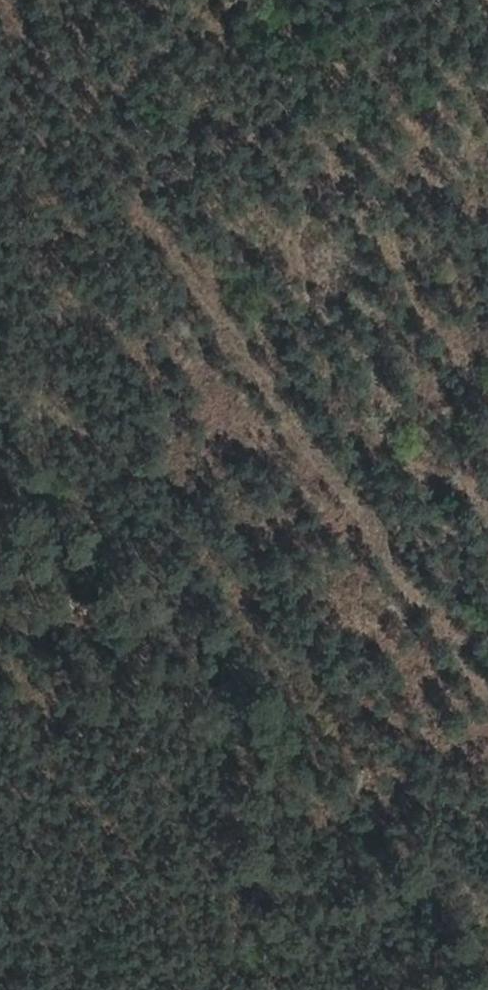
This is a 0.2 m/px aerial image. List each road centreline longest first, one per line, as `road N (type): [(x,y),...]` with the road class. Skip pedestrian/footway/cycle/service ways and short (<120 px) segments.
road 1 (track): [(0,11),(487,697)]

